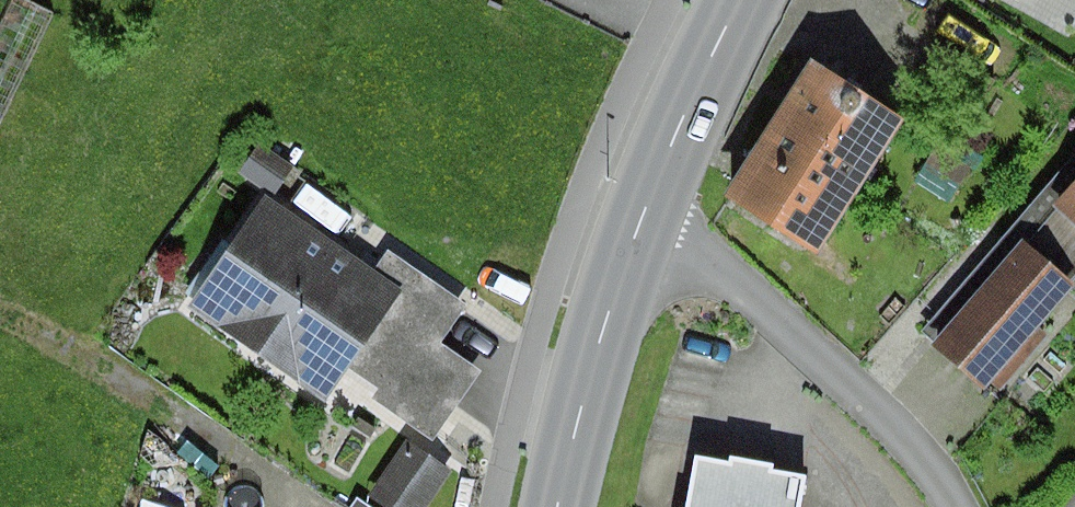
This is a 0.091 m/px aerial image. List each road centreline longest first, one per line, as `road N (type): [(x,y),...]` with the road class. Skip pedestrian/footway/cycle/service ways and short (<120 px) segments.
road 1 (residential): [(635,231),(734,277),(904,438),(956,506)]
road 2 (primary): [(560,506),(635,231)]
road 3 (primary): [(635,231),(742,0)]

